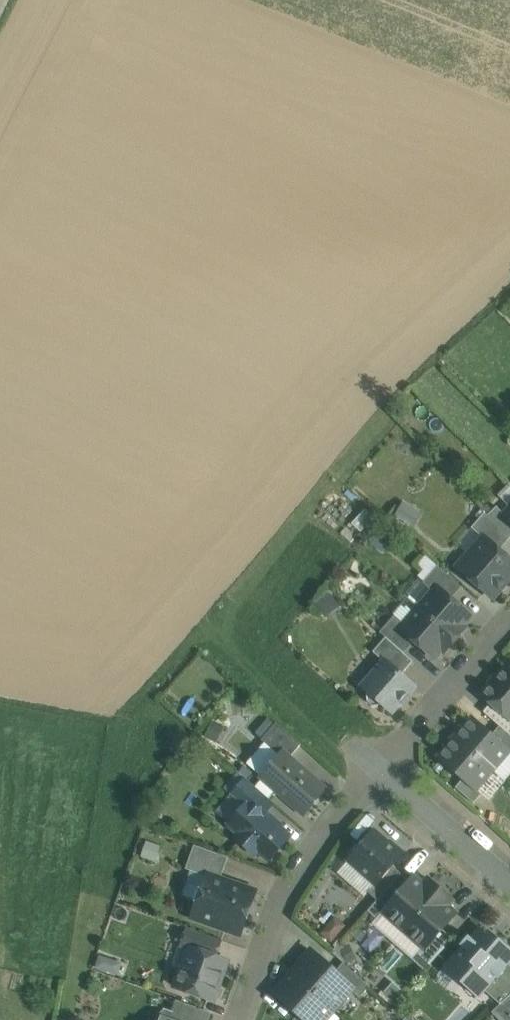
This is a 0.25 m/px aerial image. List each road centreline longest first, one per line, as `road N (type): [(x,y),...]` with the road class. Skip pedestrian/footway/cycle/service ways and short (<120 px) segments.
road 1 (residential): [(378,762),(282,895),(239,1019)]
road 2 (residential): [(509,616),(378,762)]
road 3 (residential): [(509,883),(378,762)]

